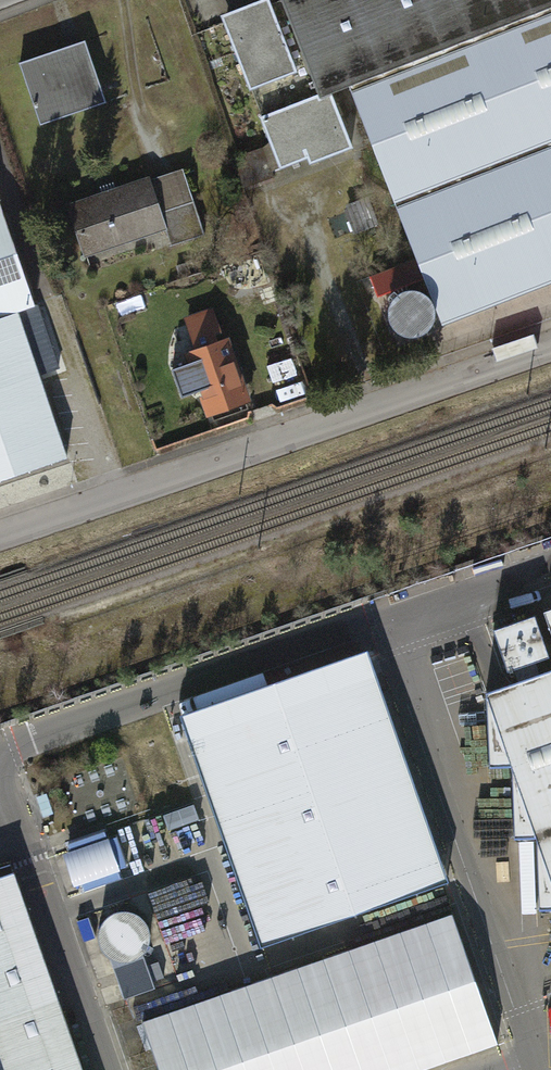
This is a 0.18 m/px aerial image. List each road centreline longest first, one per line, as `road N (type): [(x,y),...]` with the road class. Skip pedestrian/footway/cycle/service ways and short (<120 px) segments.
road 1 (unclassified): [(0,535),(550,346)]

